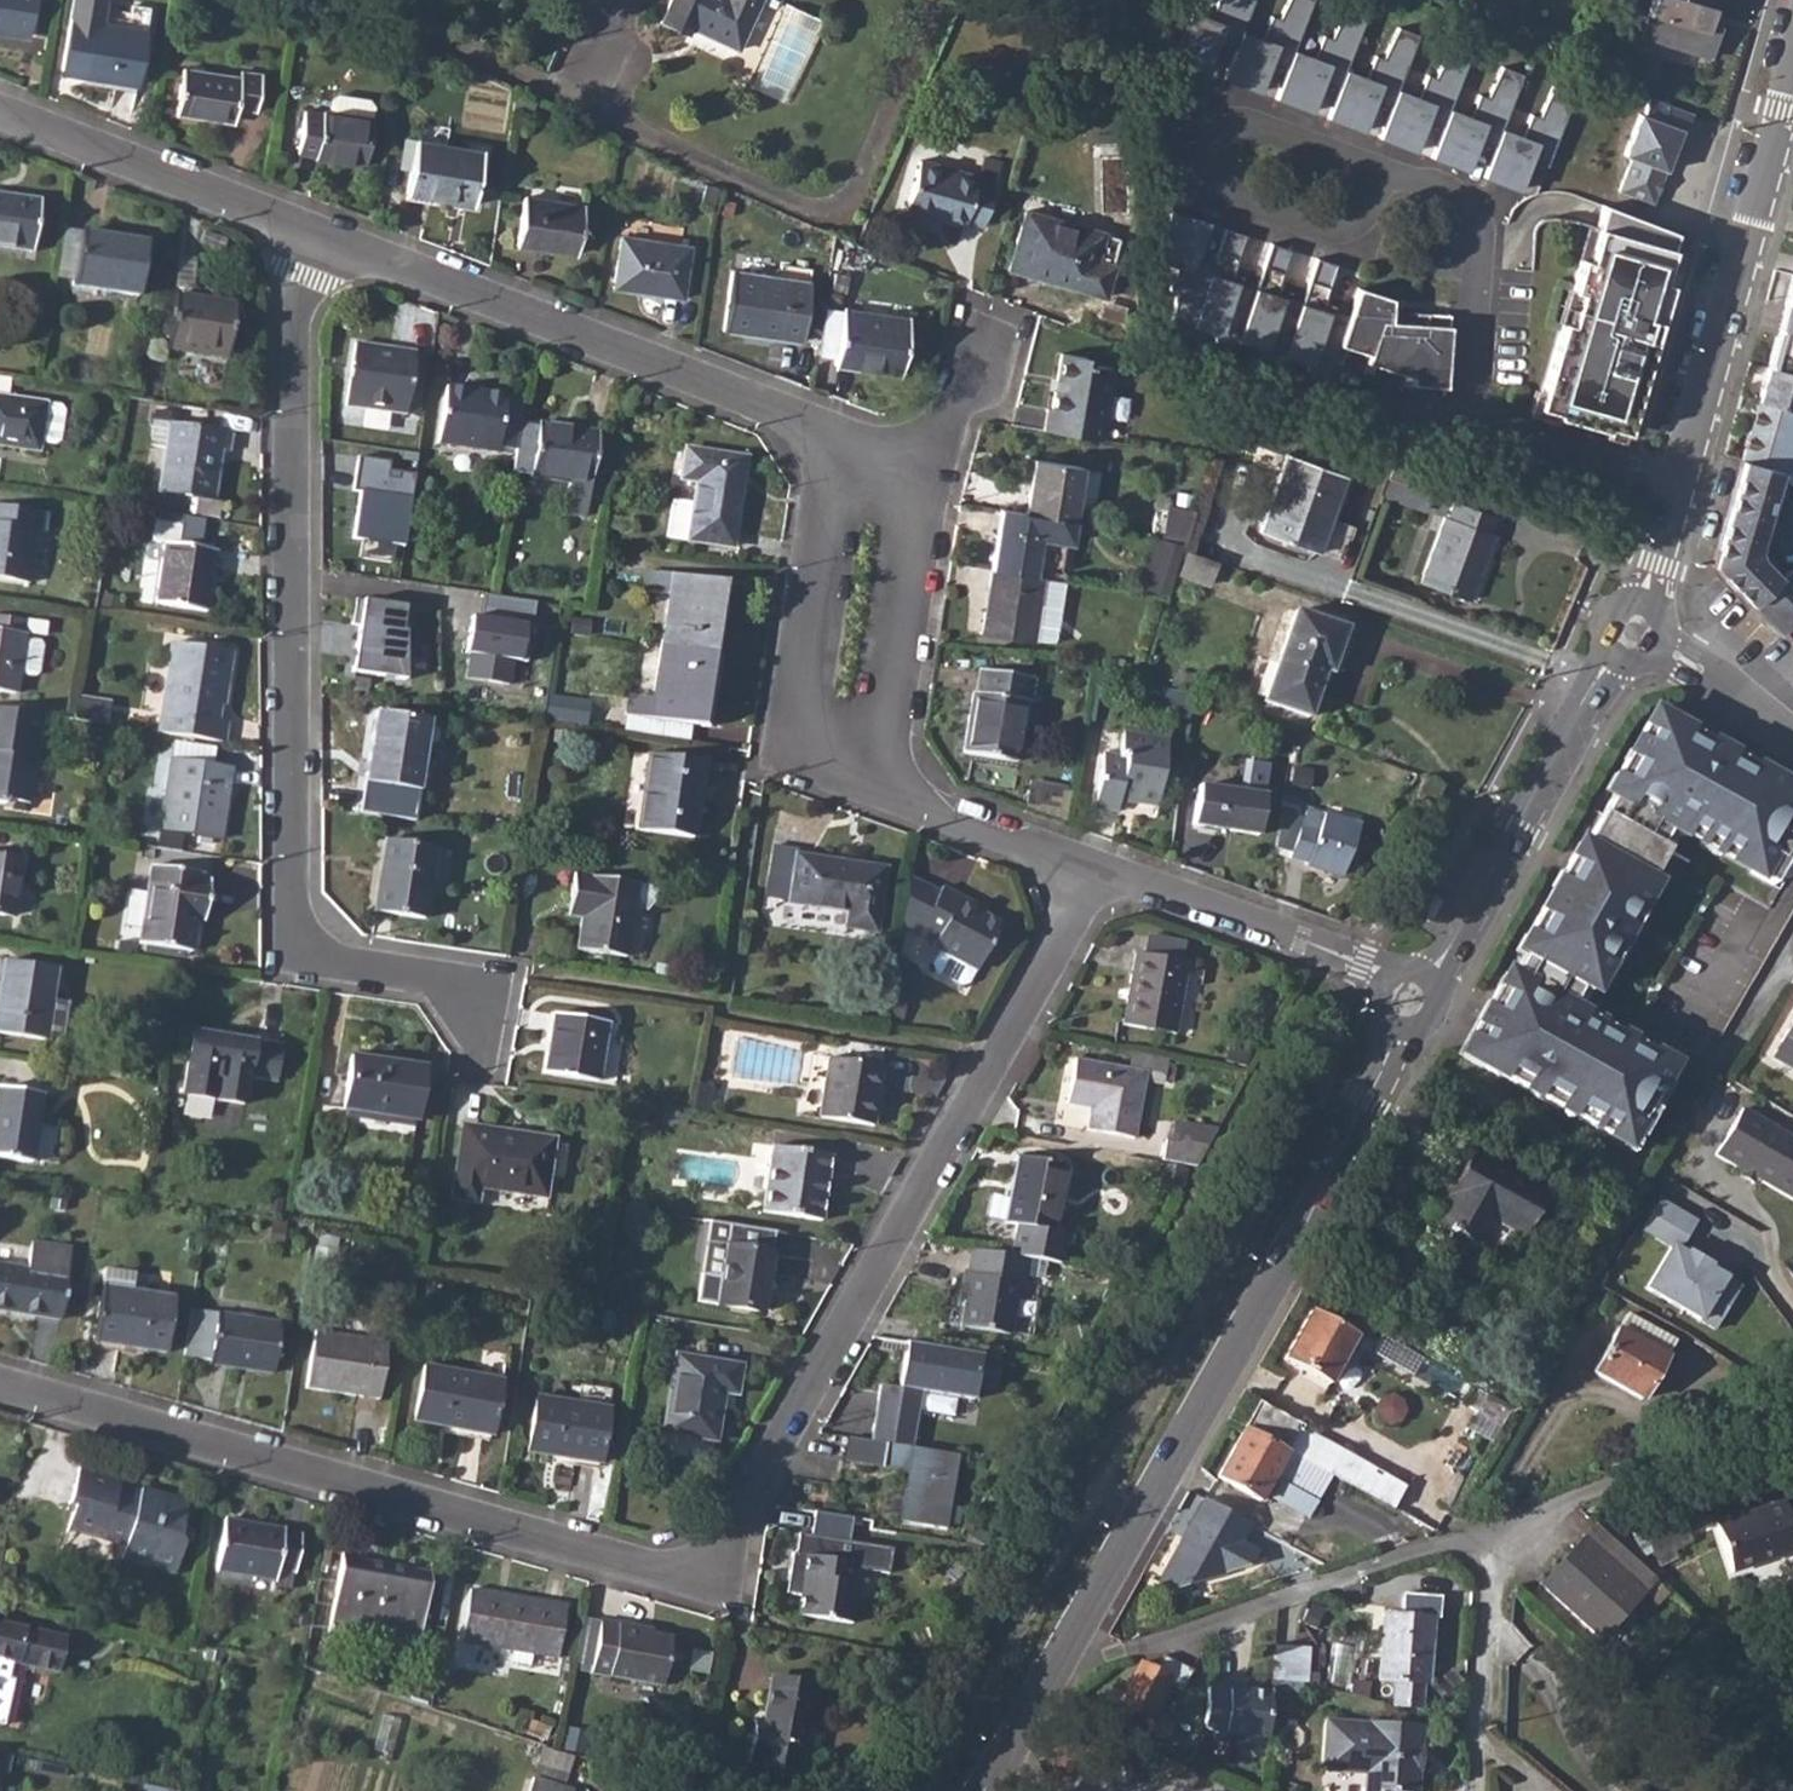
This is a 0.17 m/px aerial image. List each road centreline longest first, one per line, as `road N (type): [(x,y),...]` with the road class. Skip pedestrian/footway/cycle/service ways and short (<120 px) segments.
road 1 (residential): [(1090,874),(706,1578),(0,1378)]
road 2 (residential): [(313,233),(296,290),(300,949),(470,1003)]
road 3 (residential): [(1792,1422),(1088,1661),(1062,1652)]
road 4 (tertiary): [(1367,1100),(1062,1652)]
road 5 (residential): [(313,233),(836,440)]
road 6 (residential): [(1379,173),(1466,202),(1481,241),(1473,413),(1685,483)]
road 7 (tertiary): [(1637,631),(1607,668),(1432,979)]
road 8 (residential): [(836,440),(799,751),(882,782)]
road 9 (tertiary): [(1792,97),(1685,483)]
road 10 (residential): [(0,116),(313,233)]
road 11 (residential): [(1090,874),(1158,886),(1387,976)]
road 12 (residential): [(882,782),(920,478)]
road 13 (residential): [(1379,173),(1350,238),(1208,188),(1233,123)]
road 14 (residential): [(882,782),(928,813),(1090,874)]
road 15 (residential): [(1637,631),(1792,732)]
road 16 (tertiary): [(1062,1652),(978,1790)]
road 17 (tertiary): [(1685,483),(1637,631)]
road 18 (residential): [(1233,123),(1379,173)]
road 19 (residential): [(920,478),(990,374)]

